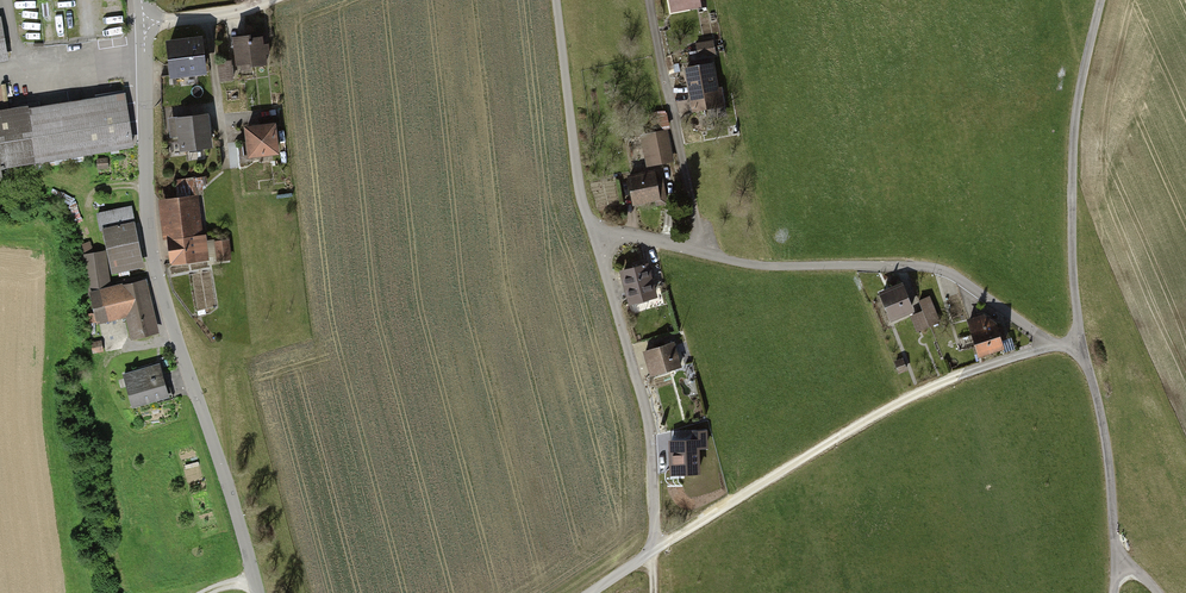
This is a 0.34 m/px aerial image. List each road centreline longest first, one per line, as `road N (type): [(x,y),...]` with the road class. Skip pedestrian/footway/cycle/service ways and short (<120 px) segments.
road 1 (residential): [(258,592),(153,252),(146,23)]
road 2 (track): [(650,548),(905,395),(1032,352),(1046,340)]
road 3 (residential): [(695,249),(752,264),(917,267),(951,275),(1046,340),(1078,343)]
road 4 (residential): [(596,235),(646,419),(654,520),(650,548),(589,592)]
road 5 (residential): [(1078,343),(1073,137),(1099,0)]
road 6 (residential): [(649,0),(695,249)]
road 7 (residential): [(556,0),(579,185),(596,235)]
road 8 (residential): [(1116,565),(1100,412),(1078,343)]
road 9 (residential): [(270,0),(146,23)]

